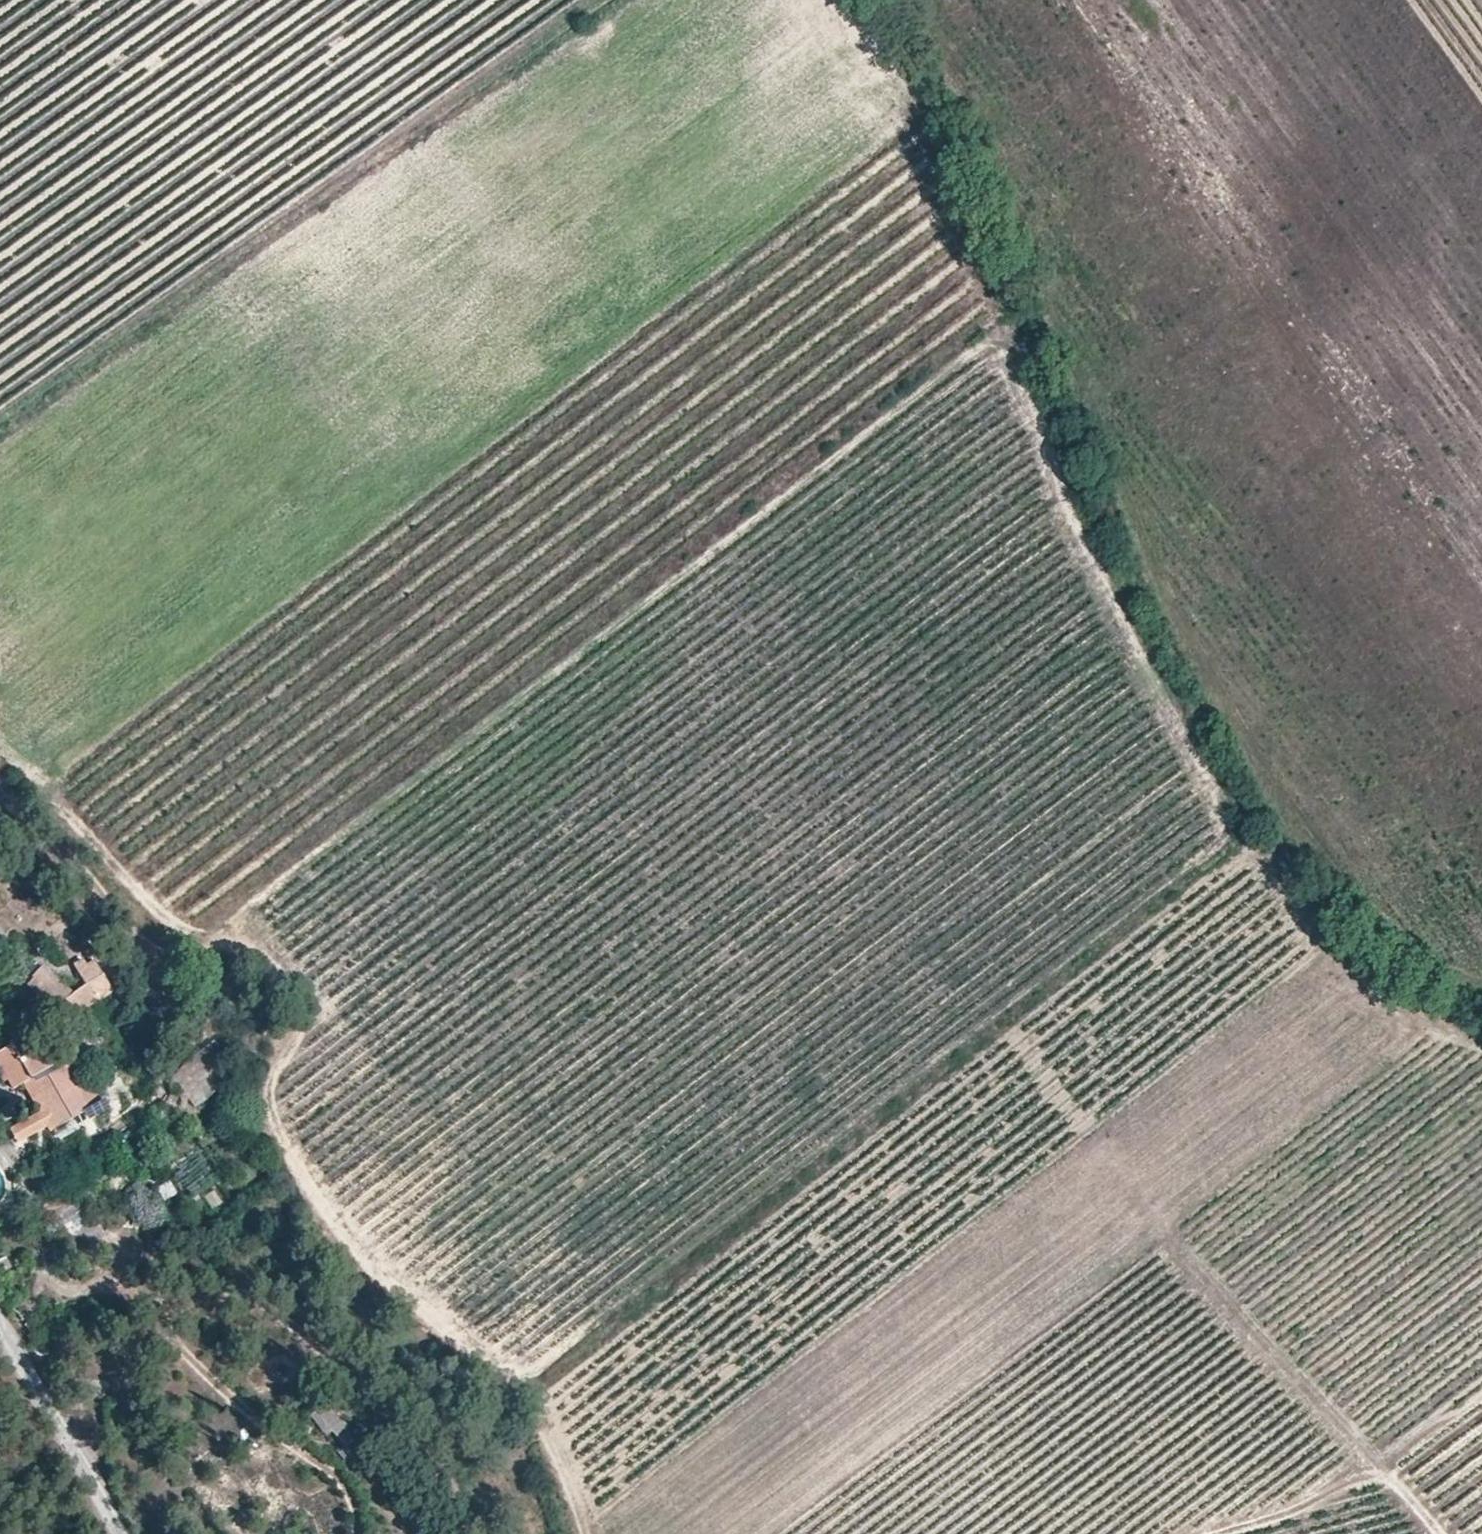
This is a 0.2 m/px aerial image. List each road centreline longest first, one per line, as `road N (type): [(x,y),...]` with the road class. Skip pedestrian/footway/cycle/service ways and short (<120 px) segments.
road 1 (track): [(1436,1533),(1376,1475),(1216,1533)]
road 2 (unclassified): [(124,1533),(0,1313)]

